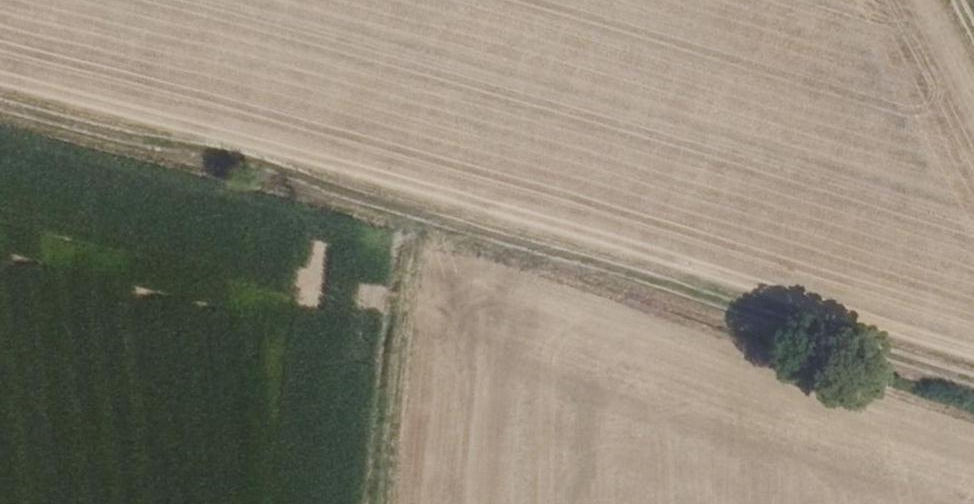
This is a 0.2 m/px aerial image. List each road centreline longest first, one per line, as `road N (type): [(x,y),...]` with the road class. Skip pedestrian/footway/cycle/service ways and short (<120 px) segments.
road 1 (track): [(973,385),(0,115)]
road 2 (track): [(416,230),(384,503)]

